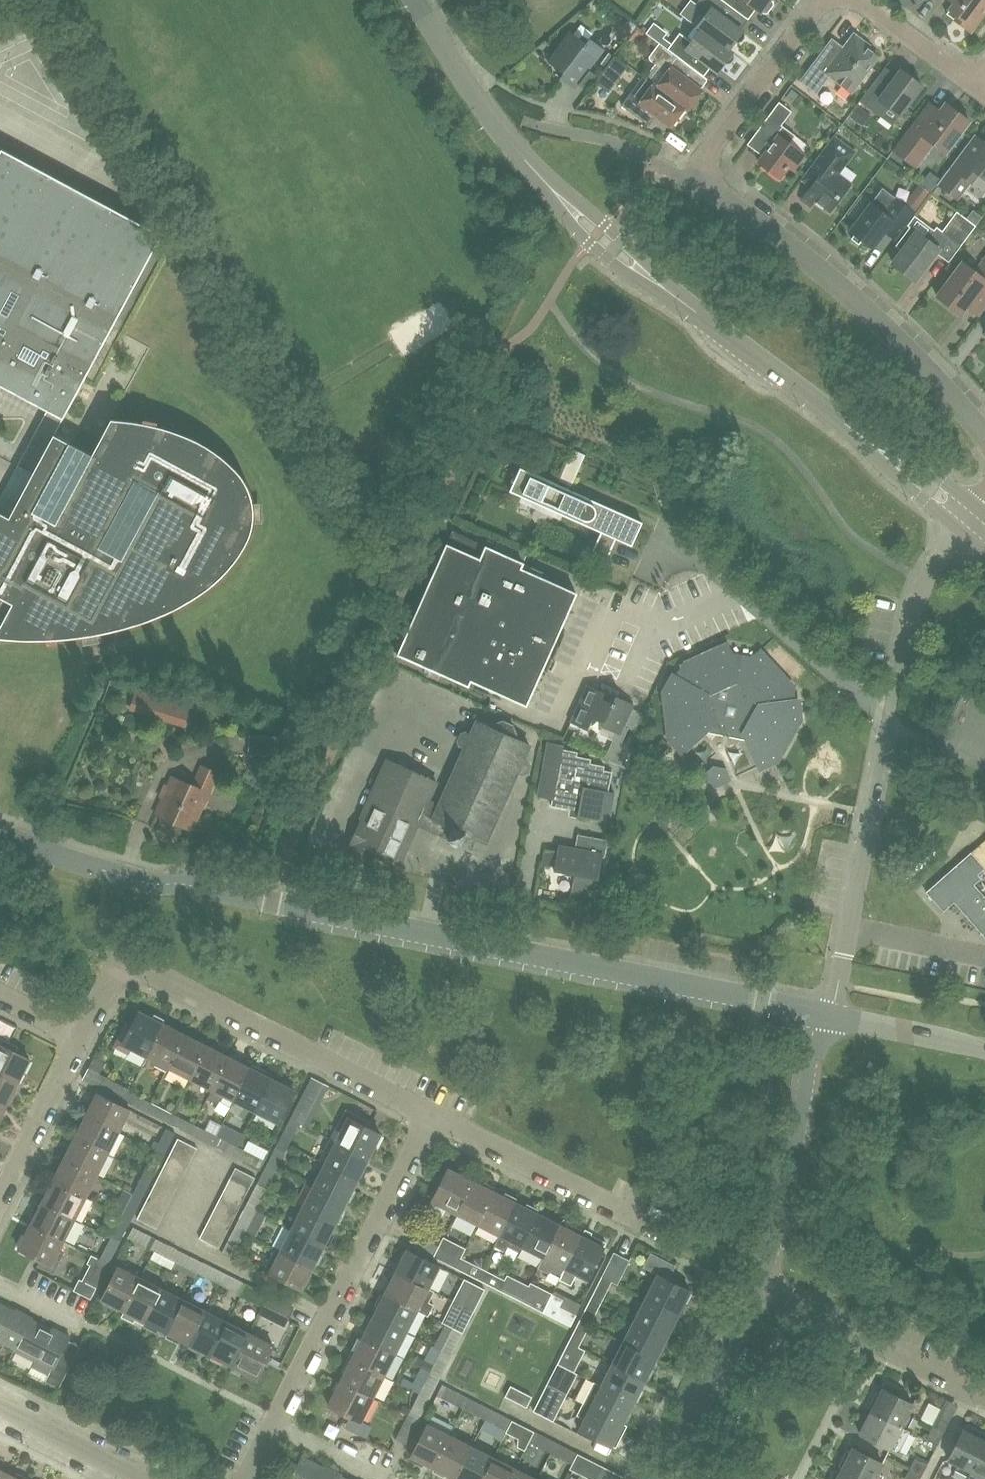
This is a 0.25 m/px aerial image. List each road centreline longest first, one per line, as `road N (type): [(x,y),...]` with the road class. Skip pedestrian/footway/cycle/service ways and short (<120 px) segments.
road 1 (tertiary): [(830,1017),(197,885),(157,886),(0,834)]
road 2 (unclassified): [(830,1017),(888,719),(670,533),(657,563)]
road 3 (residential): [(431,1114),(122,959),(81,1038)]
road 4 (residential): [(984,437),(910,352),(830,279),(693,181)]
road 5 (residential): [(276,1422),(431,1114)]
road 6 (tertiary): [(760,1277),(781,1218),(812,1055),(830,1017)]
road 7 (residential): [(984,1391),(760,1277)]
road 8 (tertiary): [(553,189),(473,94),(417,0)]
road 9 (tertiary): [(660,1478),(760,1277)]
road 10 (residential): [(693,181),(823,0)]
road 11 (residential): [(431,1114),(630,1213)]
road 12 (tertiary): [(840,419),(674,295)]
road 13 (residential): [(81,1038),(0,1196)]
road 14 (residential): [(529,125),(610,142),(693,181)]
road 15 (tertiary): [(553,189),(588,243),(642,284),(674,295)]
road 16 (tertiary): [(977,506),(907,454),(840,419)]
road 17 (tertiary): [(840,419),(960,529)]
road 18 (tertiary): [(674,295),(576,198),(553,189)]
road 19 (tertiary): [(984,1051),(830,1017)]
road 20 (residential): [(140,1478),(0,1408)]
road 21 (unclassified): [(899,667),(924,581),(960,529)]
road 22 (residential): [(977,86),(857,0)]
road 23 (residential): [(388,1478),(276,1422)]

